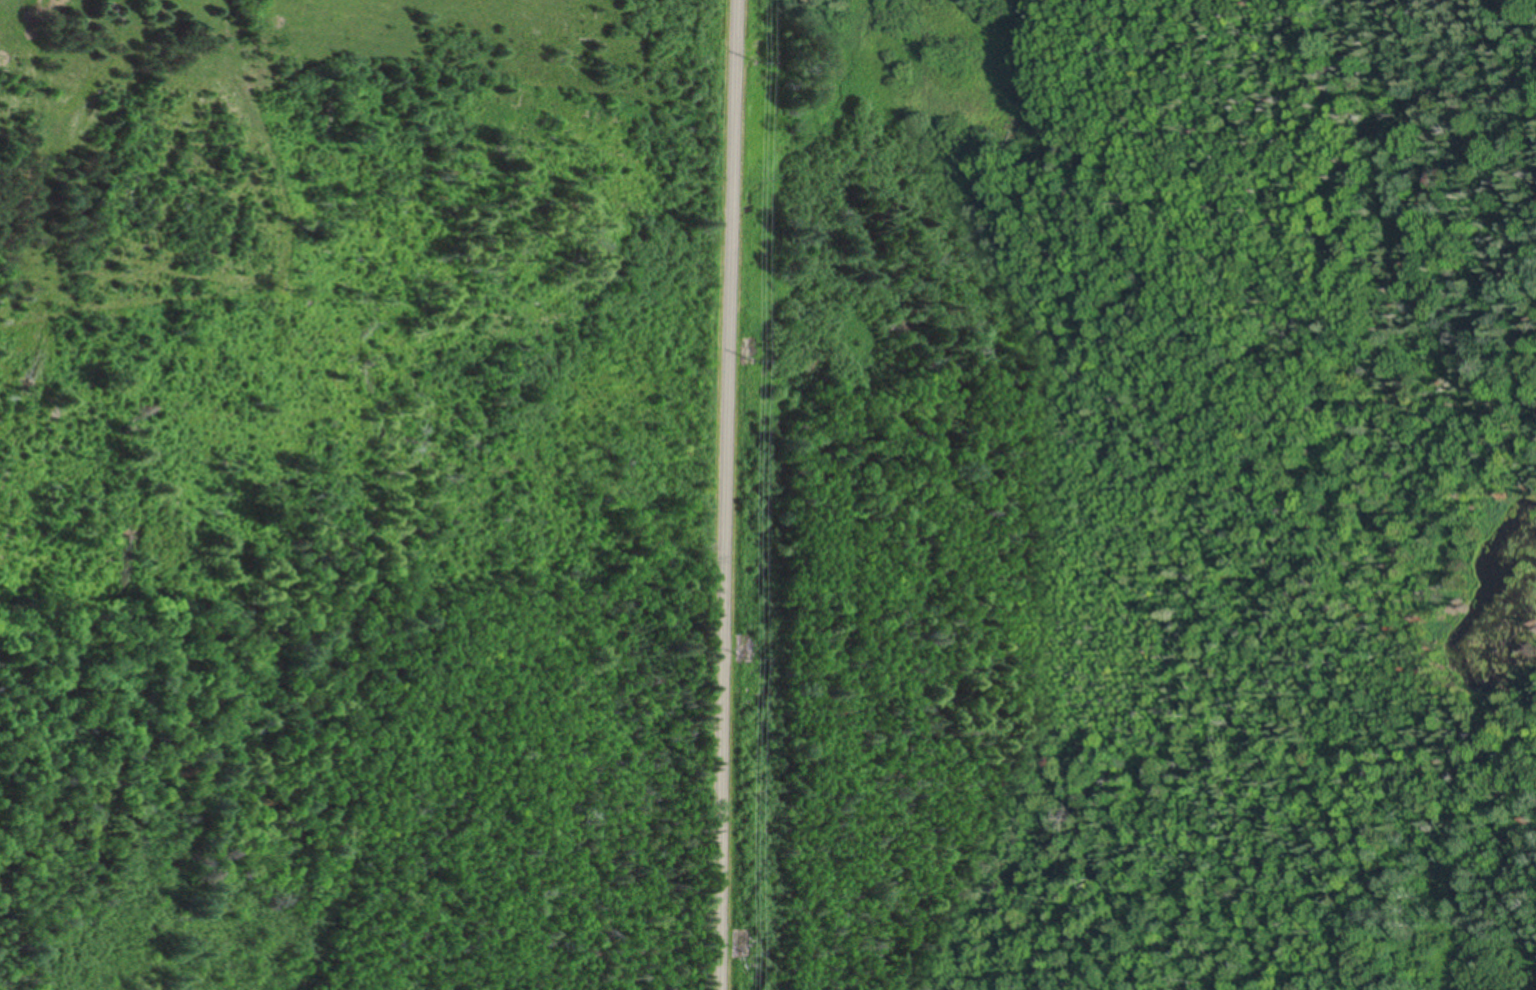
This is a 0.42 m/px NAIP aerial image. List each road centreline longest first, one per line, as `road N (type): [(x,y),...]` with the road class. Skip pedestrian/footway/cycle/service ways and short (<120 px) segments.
road 1 (residential): [(727,989),(727,0)]

